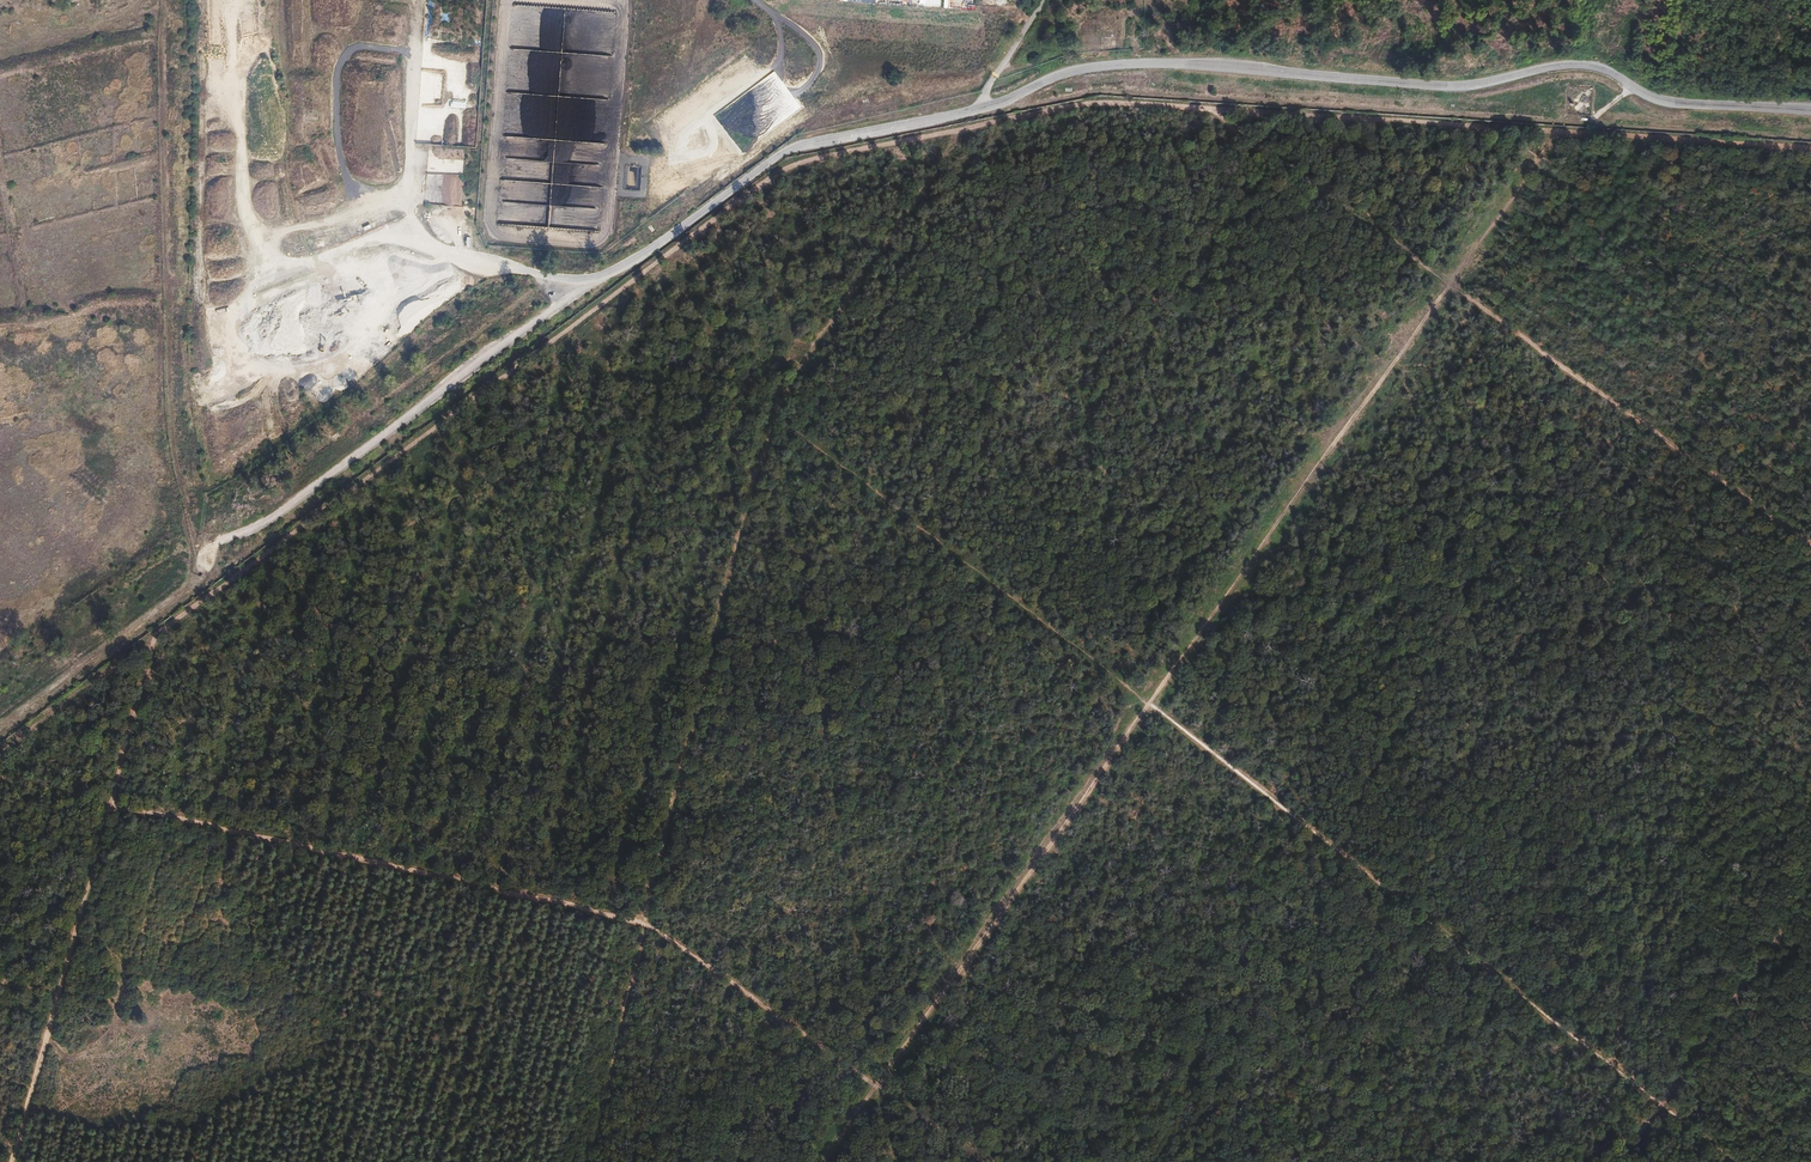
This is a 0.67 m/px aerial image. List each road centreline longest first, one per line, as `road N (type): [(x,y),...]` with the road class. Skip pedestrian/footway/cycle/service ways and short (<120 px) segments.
road 1 (track): [(1040,0),(977,109),(785,151),(513,337),(273,517),(219,540),(208,580),(0,732)]
road 2 (track): [(1211,109),(1082,104),(774,174),(152,639)]
road 3 (track): [(962,131),(772,418),(586,1161)]
road 4 (track): [(1810,130),(1664,120),(1577,77),(1473,98),(1352,93),(1310,103),(1102,89),(977,109)]
road 5 (track): [(1148,706),(1741,1161)]
road 6 (track): [(1211,109),(1810,545)]
road 7 (track): [(1572,115),(1148,706)]
road 8 (track): [(219,540),(202,546),(191,538),(169,429),(155,19),(141,14),(0,46)]
road 9 (track): [(772,418),(1148,706)]
road 10 (track): [(1148,706),(877,1085)]
road 11 (track): [(0,753),(152,639),(122,757)]
road 12 (track): [(597,279),(515,270),(432,243),(373,219),(351,194)]

